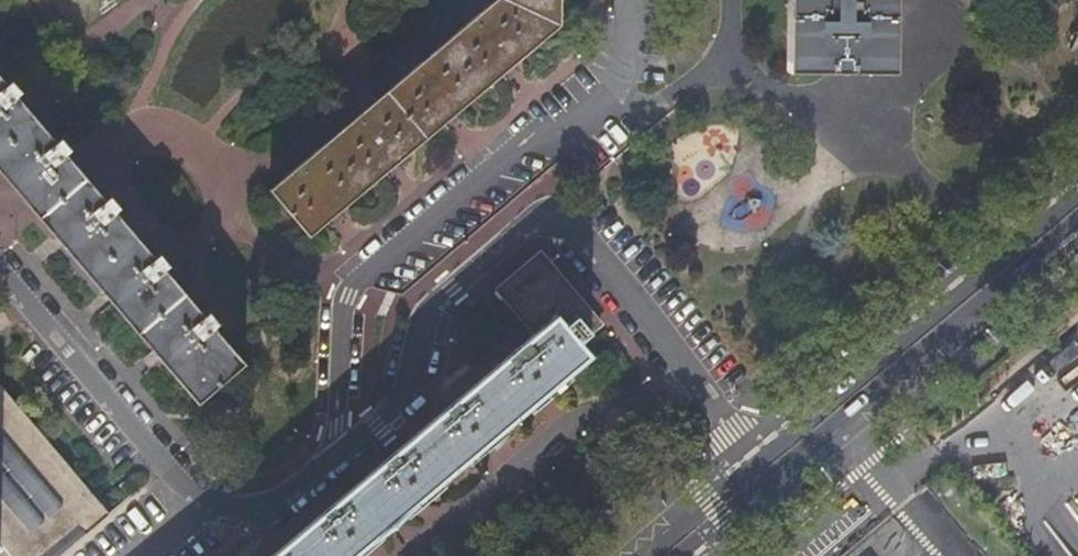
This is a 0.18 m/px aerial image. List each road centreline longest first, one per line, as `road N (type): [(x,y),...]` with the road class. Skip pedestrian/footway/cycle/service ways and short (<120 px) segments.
road 1 (residential): [(517,172),(521,223),(408,332),(386,405),(333,465),(247,508),(190,498),(0,269)]
road 2 (secondary): [(687,555),(1077,231)]
road 3 (secondary): [(1077,186),(745,466)]
road 4 (residential): [(745,466),(517,172)]
road 5 (residential): [(620,0),(620,61),(517,172)]
road 6 (secondary): [(745,466),(637,555)]

